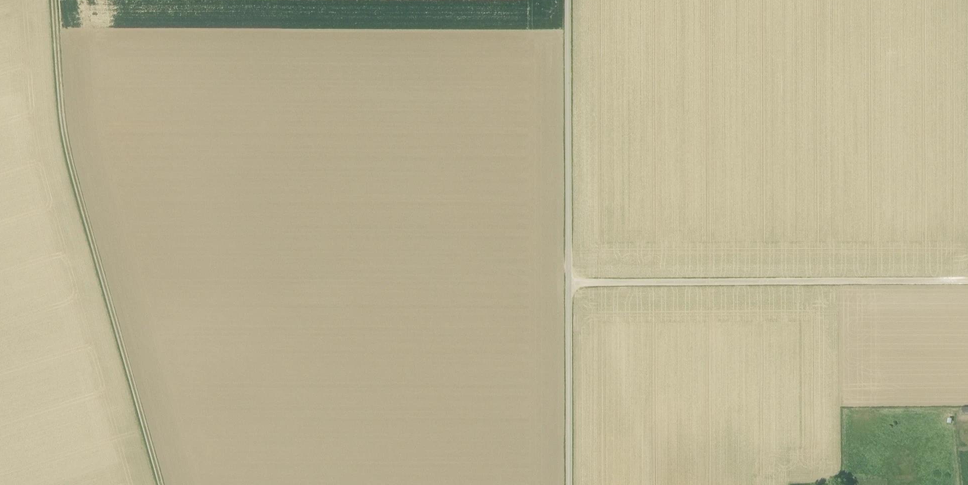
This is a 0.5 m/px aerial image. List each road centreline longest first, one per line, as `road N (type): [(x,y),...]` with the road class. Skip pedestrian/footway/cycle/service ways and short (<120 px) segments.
road 1 (track): [(161,484),(66,141),(54,0)]
road 2 (track): [(569,484),(568,0)]
road 3 (track): [(967,282),(569,282)]

